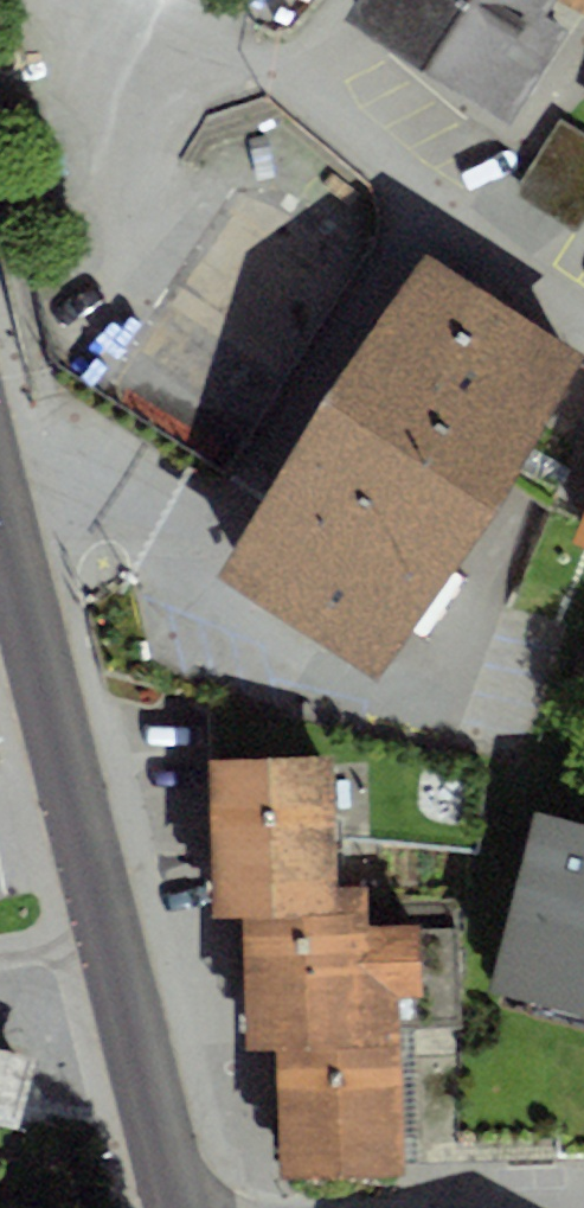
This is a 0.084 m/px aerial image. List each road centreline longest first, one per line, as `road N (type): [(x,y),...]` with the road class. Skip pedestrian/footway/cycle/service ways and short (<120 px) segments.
road 1 (tertiary): [(176,1207),(0,508)]

